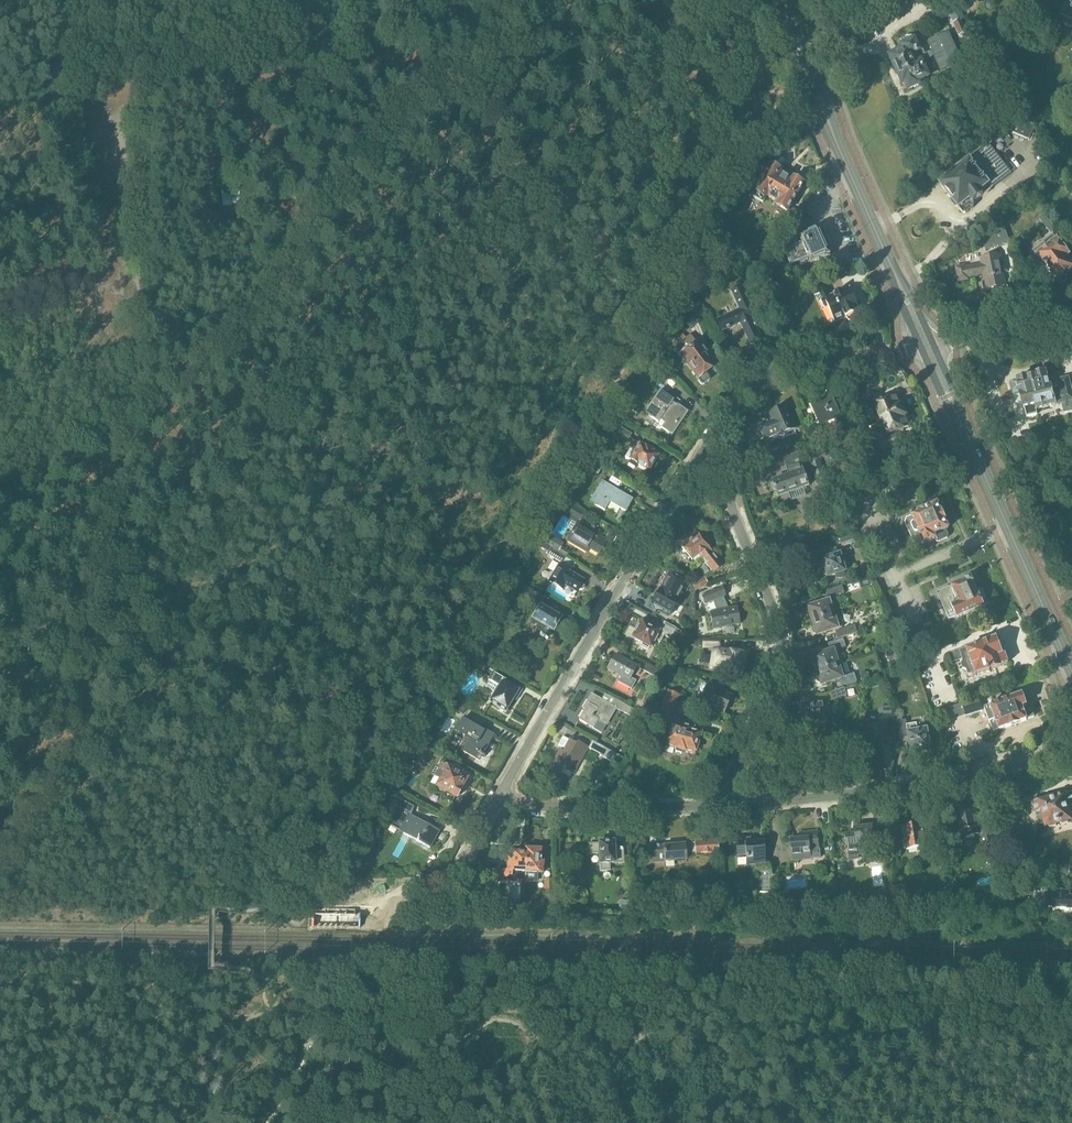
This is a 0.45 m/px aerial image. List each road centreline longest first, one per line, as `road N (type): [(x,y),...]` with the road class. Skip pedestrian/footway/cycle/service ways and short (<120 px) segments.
road 1 (track): [(136,418),(240,331),(376,142),(465,64),(539,28),(596,24),(658,51),(697,86),(782,100),(793,81)]
road 2 (track): [(0,855),(26,820),(69,692),(136,418)]
road 3 (track): [(517,543),(471,504),(391,485),(325,453),(284,388),(136,418)]
road 4 (track): [(136,418),(135,265),(158,0)]
road 5 (unclassified): [(504,797),(703,457)]
road 6 (unclassified): [(718,804),(774,682),(779,630),(736,500),(703,457)]
road 7 (residential): [(718,804),(901,787),(1071,746)]
road 8 (primary): [(1071,674),(926,346)]
road 9 (primary): [(926,346),(807,70)]
road 10 (residential): [(703,457),(734,403),(779,369),(926,346)]
road 11 (unclassified): [(504,797),(547,809),(718,804)]
road 12 (residential): [(926,346),(1071,316)]
road 13 (track): [(0,300),(135,265)]
road 14 (track): [(253,1013),(185,1122)]

